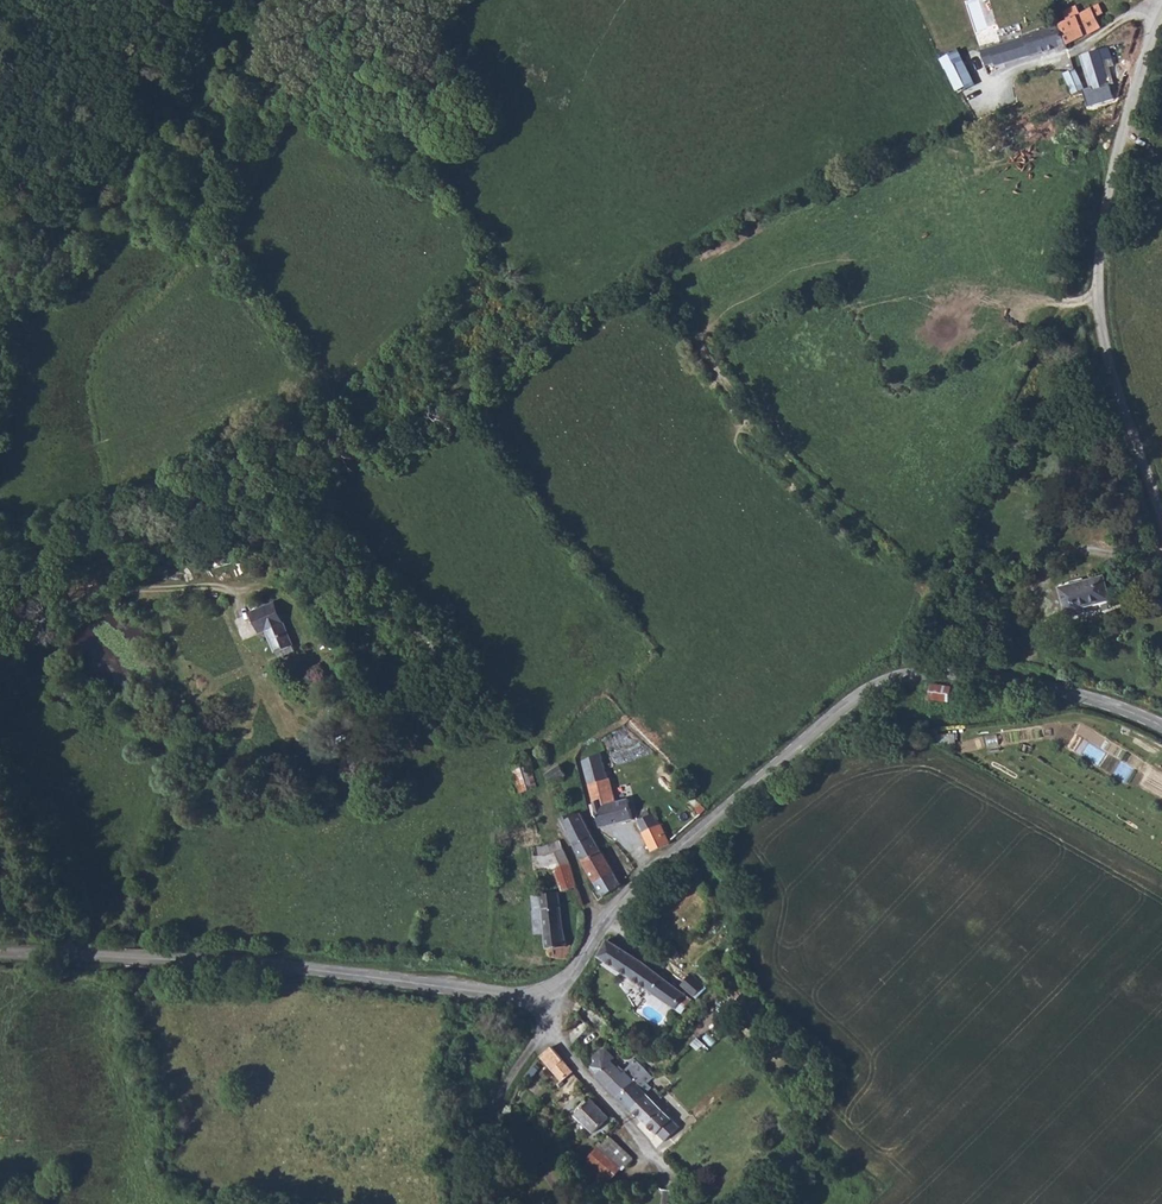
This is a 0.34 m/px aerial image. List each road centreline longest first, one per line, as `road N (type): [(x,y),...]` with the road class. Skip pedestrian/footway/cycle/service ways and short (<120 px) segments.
road 1 (track): [(916,677),(915,594),(873,540),(819,502),(772,451),(660,280),(535,351),(434,425),(389,445),(363,435),(241,257),(157,228),(128,209)]
road 2 (unclassified): [(601,933),(530,726),(422,710),(368,649),(282,504),(363,435)]
road 3 (unclassified): [(1161,730),(1040,690),(972,677),(892,680),(765,775),(619,907),(601,933)]
road 4 (unclassified): [(556,993),(509,995),(255,963),(0,954)]
road 5 (track): [(915,594),(938,590),(1054,326),(1098,295)]
road 6 (unclassified): [(1161,514),(1101,335),(1098,295),(1120,161)]
road 7 (unclassified): [(687,1182),(543,1028)]
road 8 (unclassified): [(1120,161),(1081,46),(1126,19),(1161,18)]
road 9 (unclassified): [(1120,161),(1161,19)]
road 10 (unclassified): [(519,1151),(494,1105),(543,1028)]

